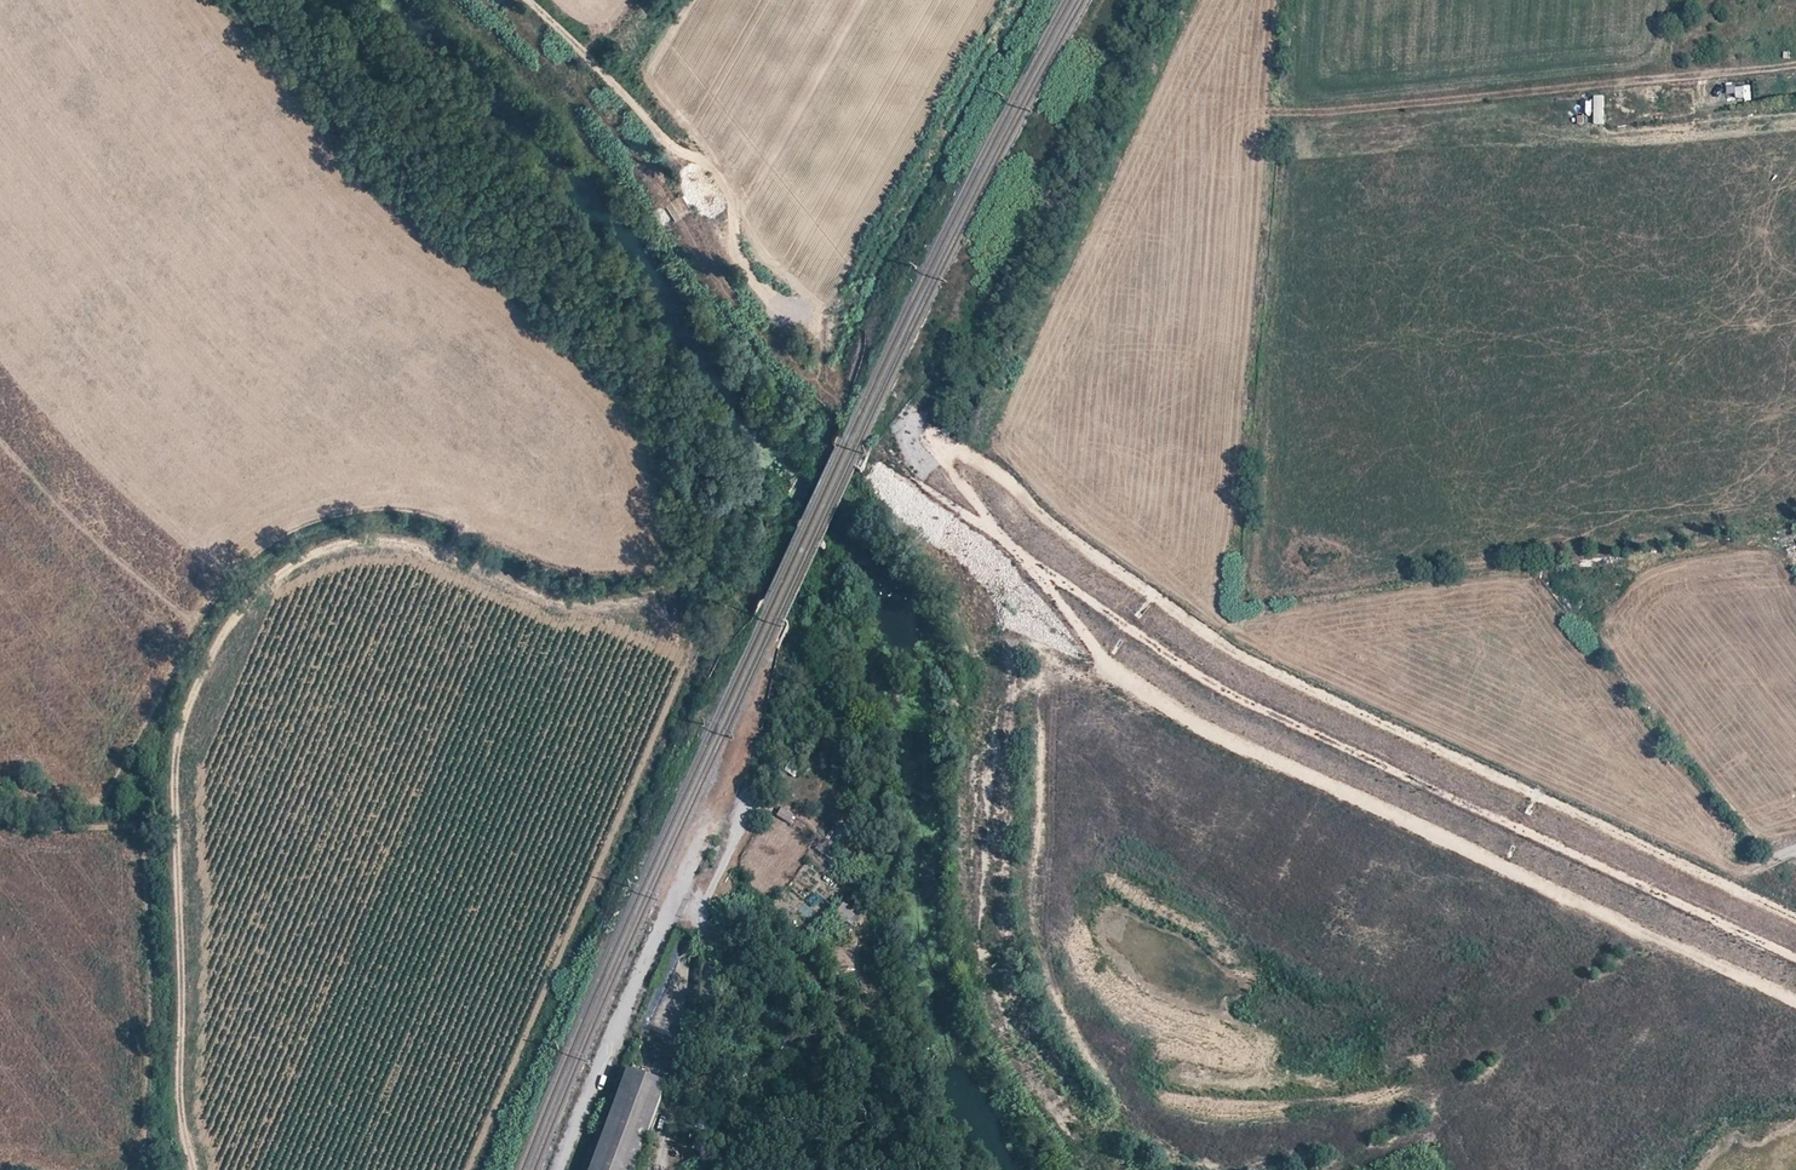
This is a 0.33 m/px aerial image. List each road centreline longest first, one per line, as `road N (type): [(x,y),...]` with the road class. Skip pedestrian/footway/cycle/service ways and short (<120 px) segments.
road 1 (track): [(1795,64),(1294,116)]
road 2 (track): [(811,332),(774,309),(626,92),(529,0)]

